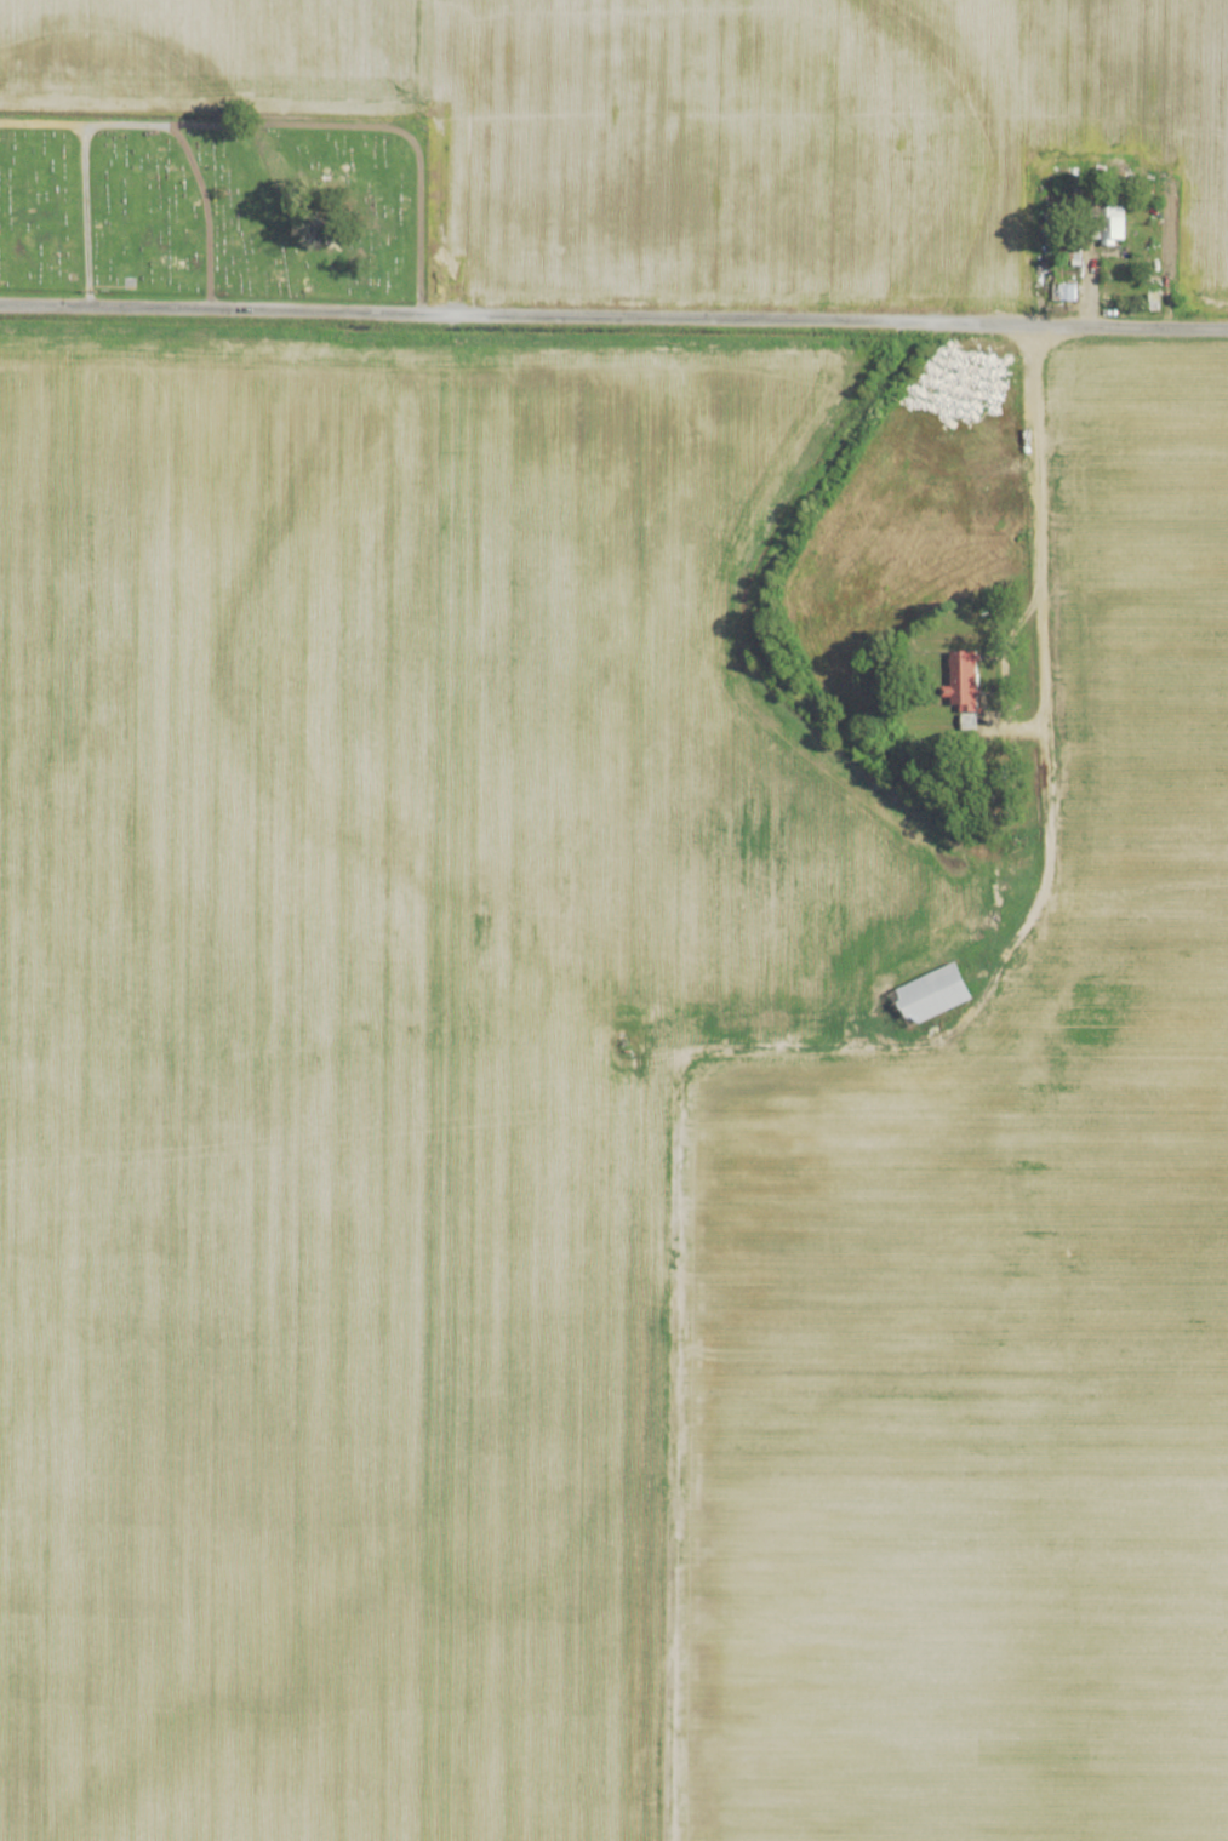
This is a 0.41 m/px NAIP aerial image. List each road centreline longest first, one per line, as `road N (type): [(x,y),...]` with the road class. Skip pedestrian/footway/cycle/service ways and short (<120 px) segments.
road 1 (residential): [(674,1840),(676,1084),(702,1042),(874,1039),(927,1029),(1001,979),(1024,936),(1045,861),(1027,324)]
road 2 (residential): [(0,303),(1227,327)]

